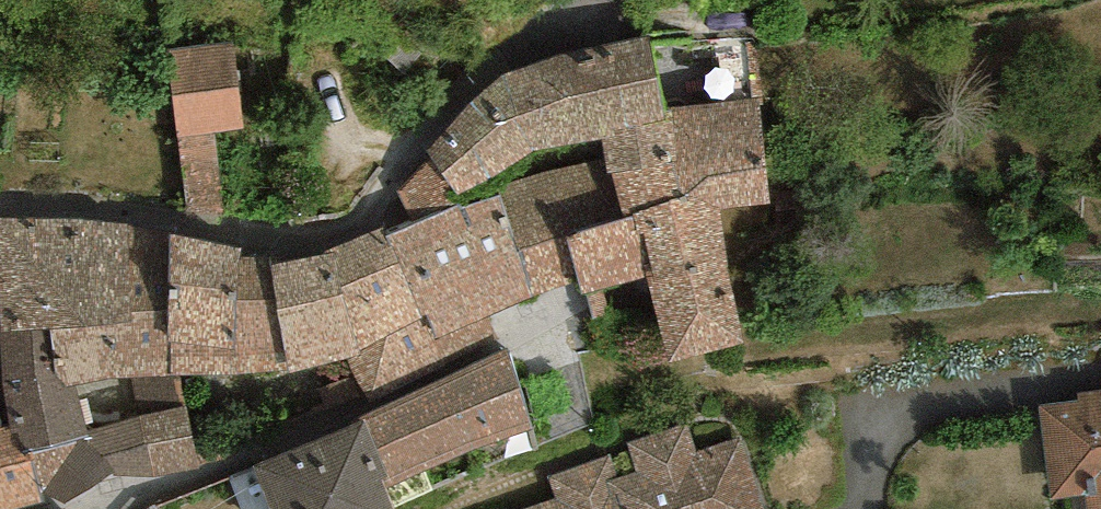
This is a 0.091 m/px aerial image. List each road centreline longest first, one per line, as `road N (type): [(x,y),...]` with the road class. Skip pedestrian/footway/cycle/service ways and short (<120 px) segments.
road 1 (residential): [(595,0),(509,57),(346,220),(254,243),(72,209),(0,213)]

